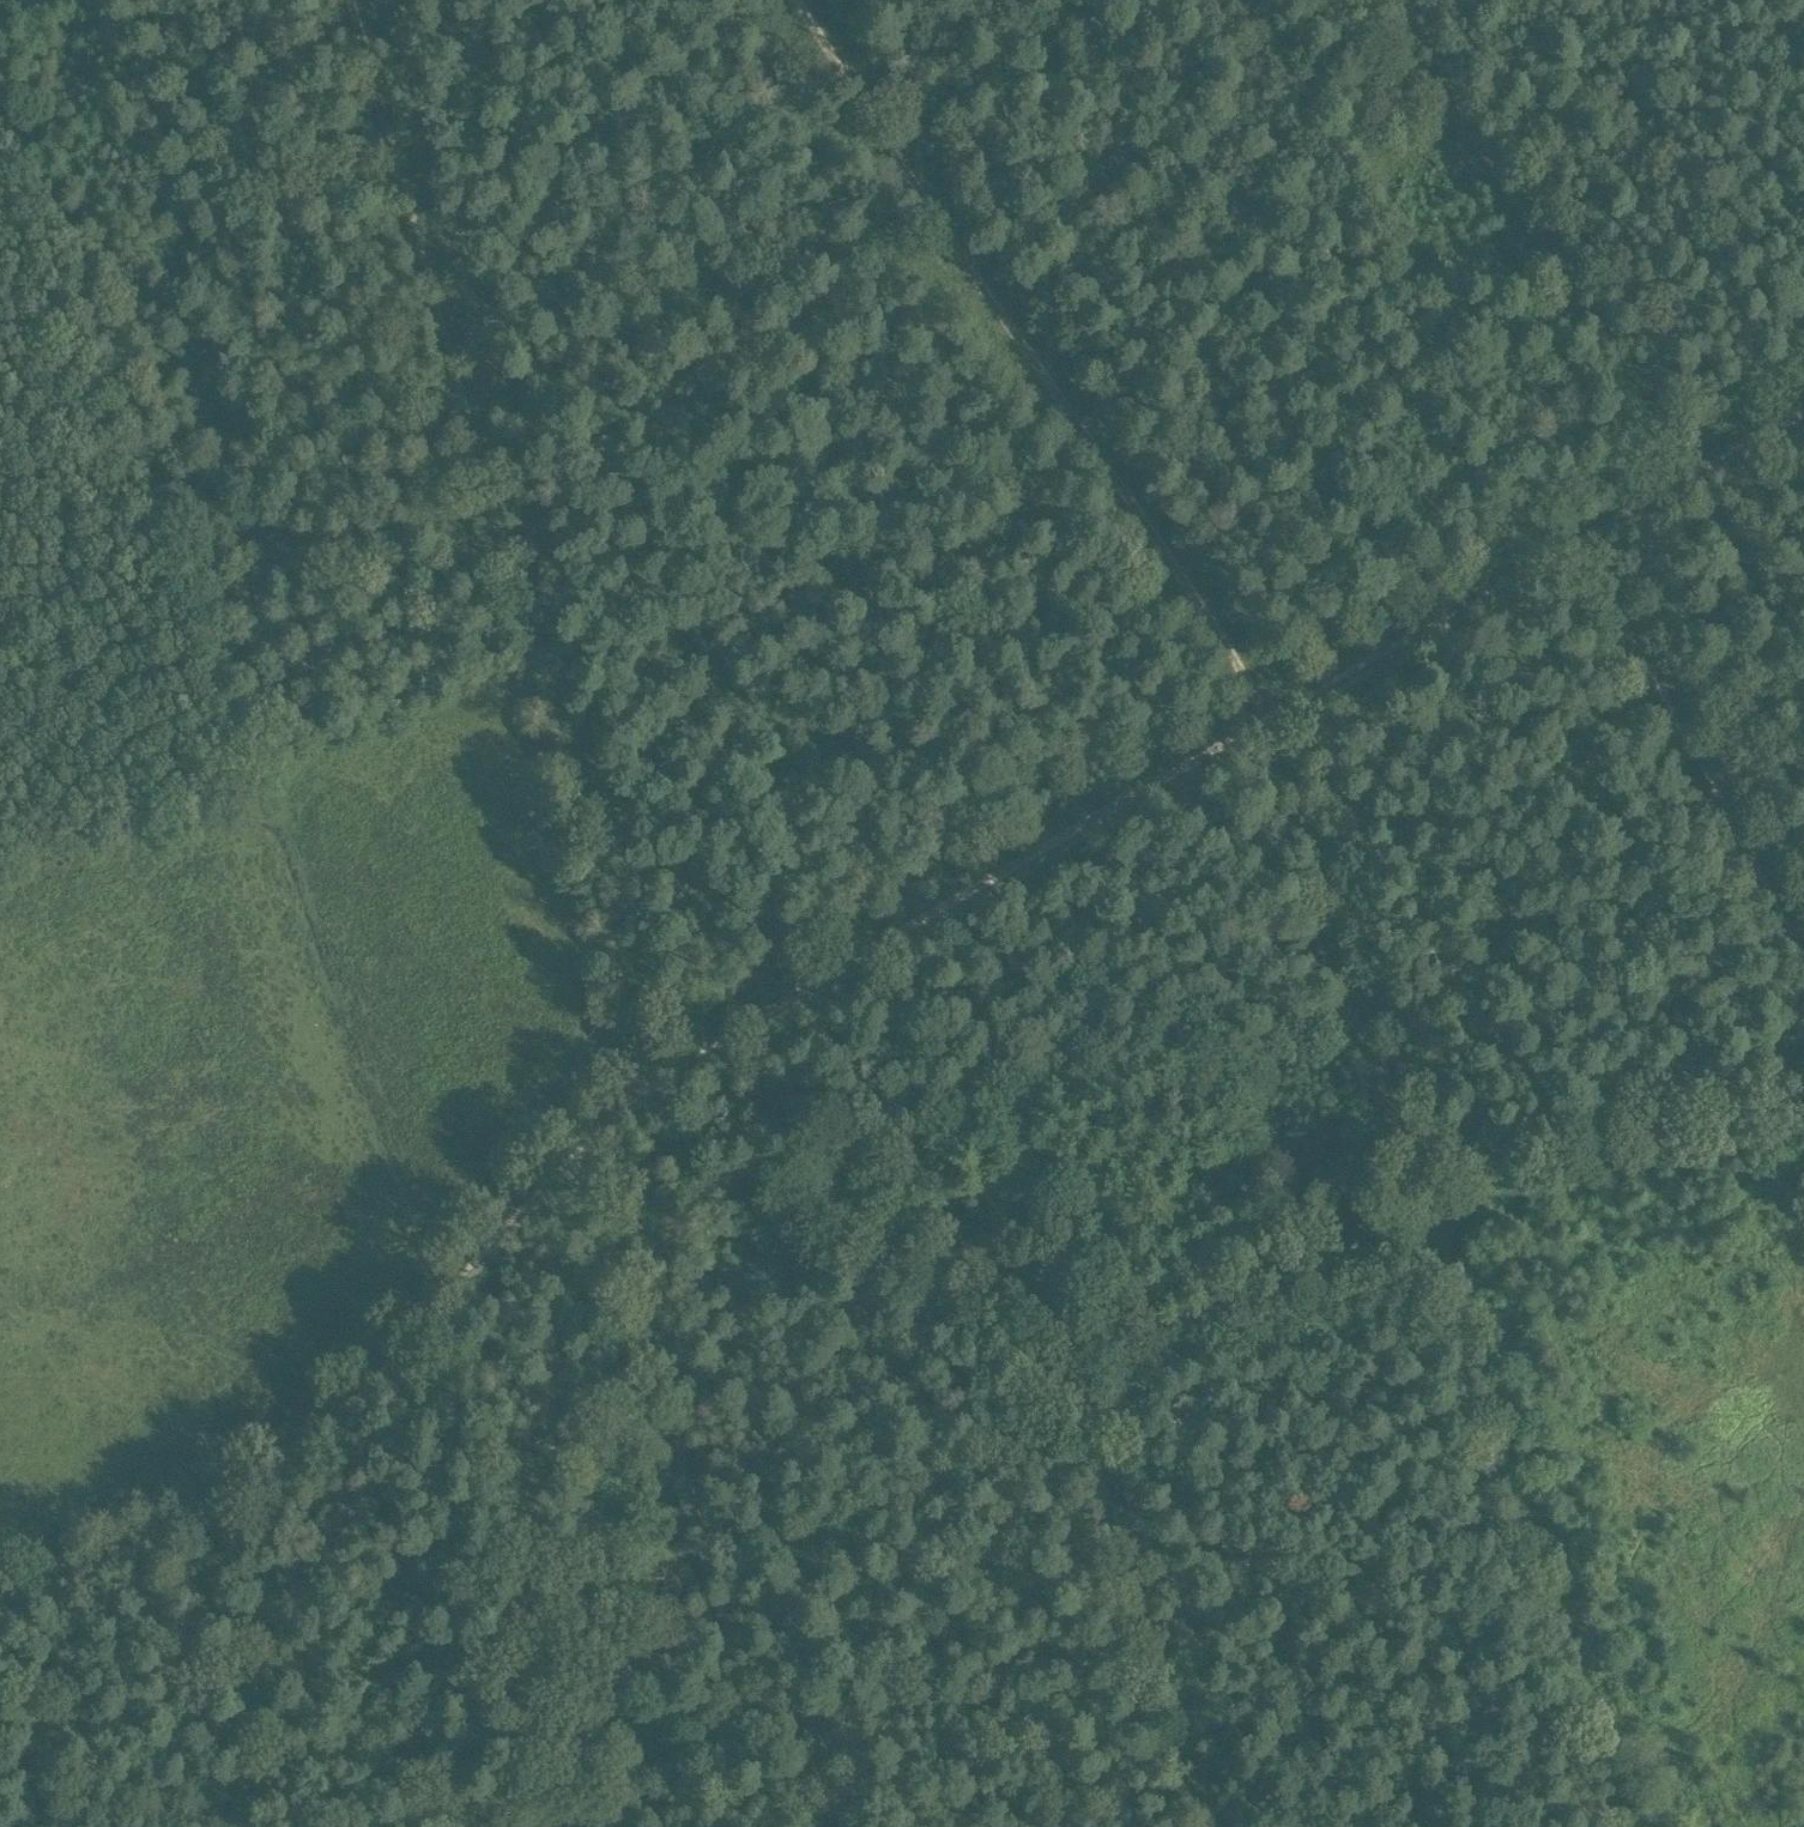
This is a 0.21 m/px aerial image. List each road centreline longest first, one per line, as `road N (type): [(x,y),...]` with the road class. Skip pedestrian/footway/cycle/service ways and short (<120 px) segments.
road 1 (track): [(1614,1826),(1265,719)]
road 2 (track): [(652,1082),(351,0)]
road 3 (track): [(1206,1826),(946,907)]
road 4 (track): [(584,1826),(652,1082)]
road 5 (track): [(1385,0),(1704,464)]
road 6 (track): [(1803,961),(1578,539)]
road 7 (track): [(10,1826),(60,1586)]

